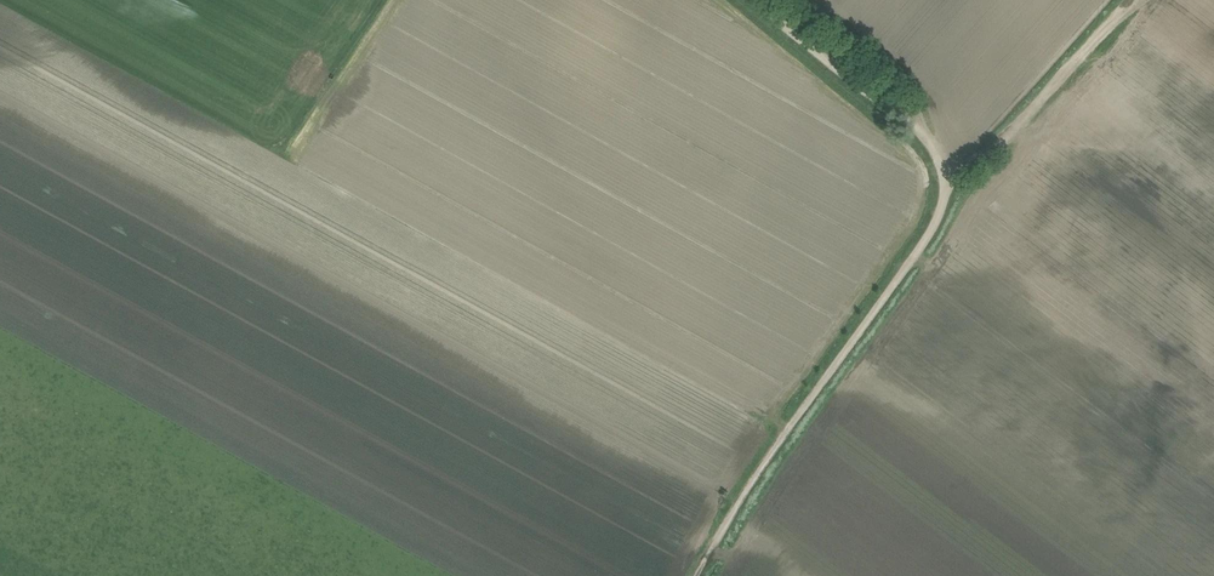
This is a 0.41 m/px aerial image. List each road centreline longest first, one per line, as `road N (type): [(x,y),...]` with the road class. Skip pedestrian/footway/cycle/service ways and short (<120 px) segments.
road 1 (track): [(757,0),(925,135),(958,182),(994,157),(1137,0)]
road 2 (unclassified): [(705,575),(792,431),(940,230),(958,182)]

